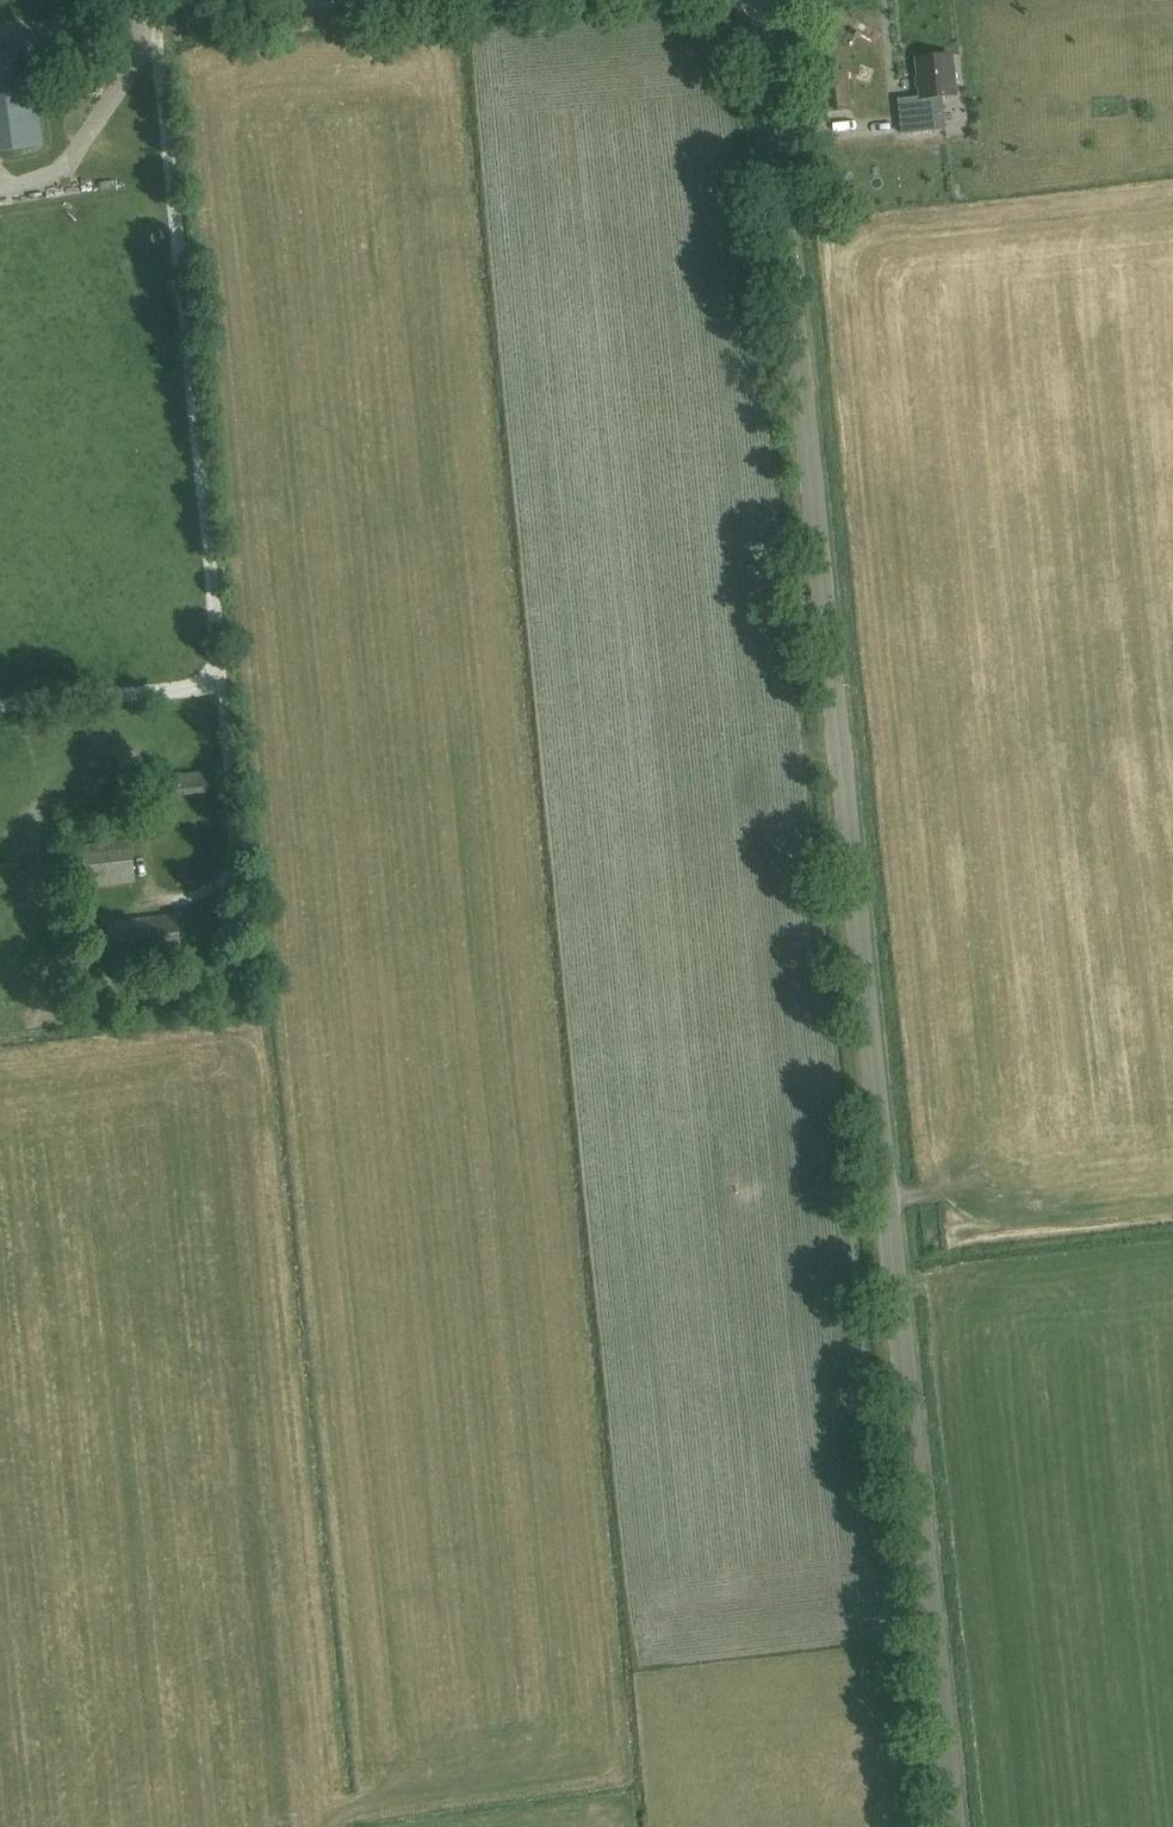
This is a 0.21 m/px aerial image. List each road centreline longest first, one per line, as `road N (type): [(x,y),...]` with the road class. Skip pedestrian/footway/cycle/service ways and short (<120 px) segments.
road 1 (unclassified): [(952,1826),(914,1526),(889,1150),(761,0)]

